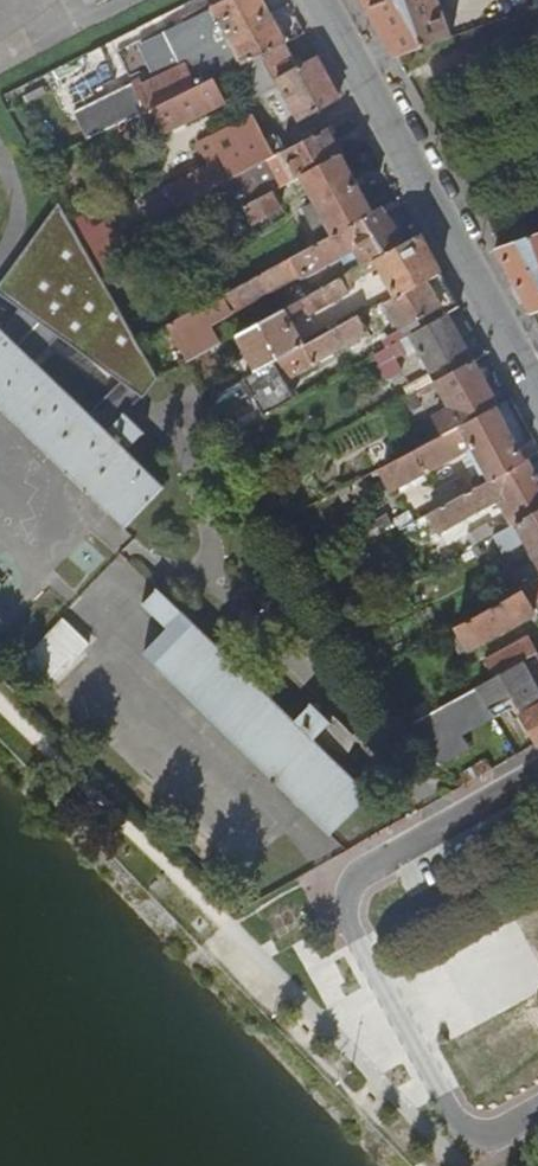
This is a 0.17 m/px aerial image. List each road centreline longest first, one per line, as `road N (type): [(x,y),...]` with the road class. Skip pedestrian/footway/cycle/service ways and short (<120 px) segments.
road 1 (residential): [(537,1112),(480,1137),(437,1100),(361,957),(351,908),(372,868),(537,772)]
road 2 (secondary): [(537,396),(318,0)]

